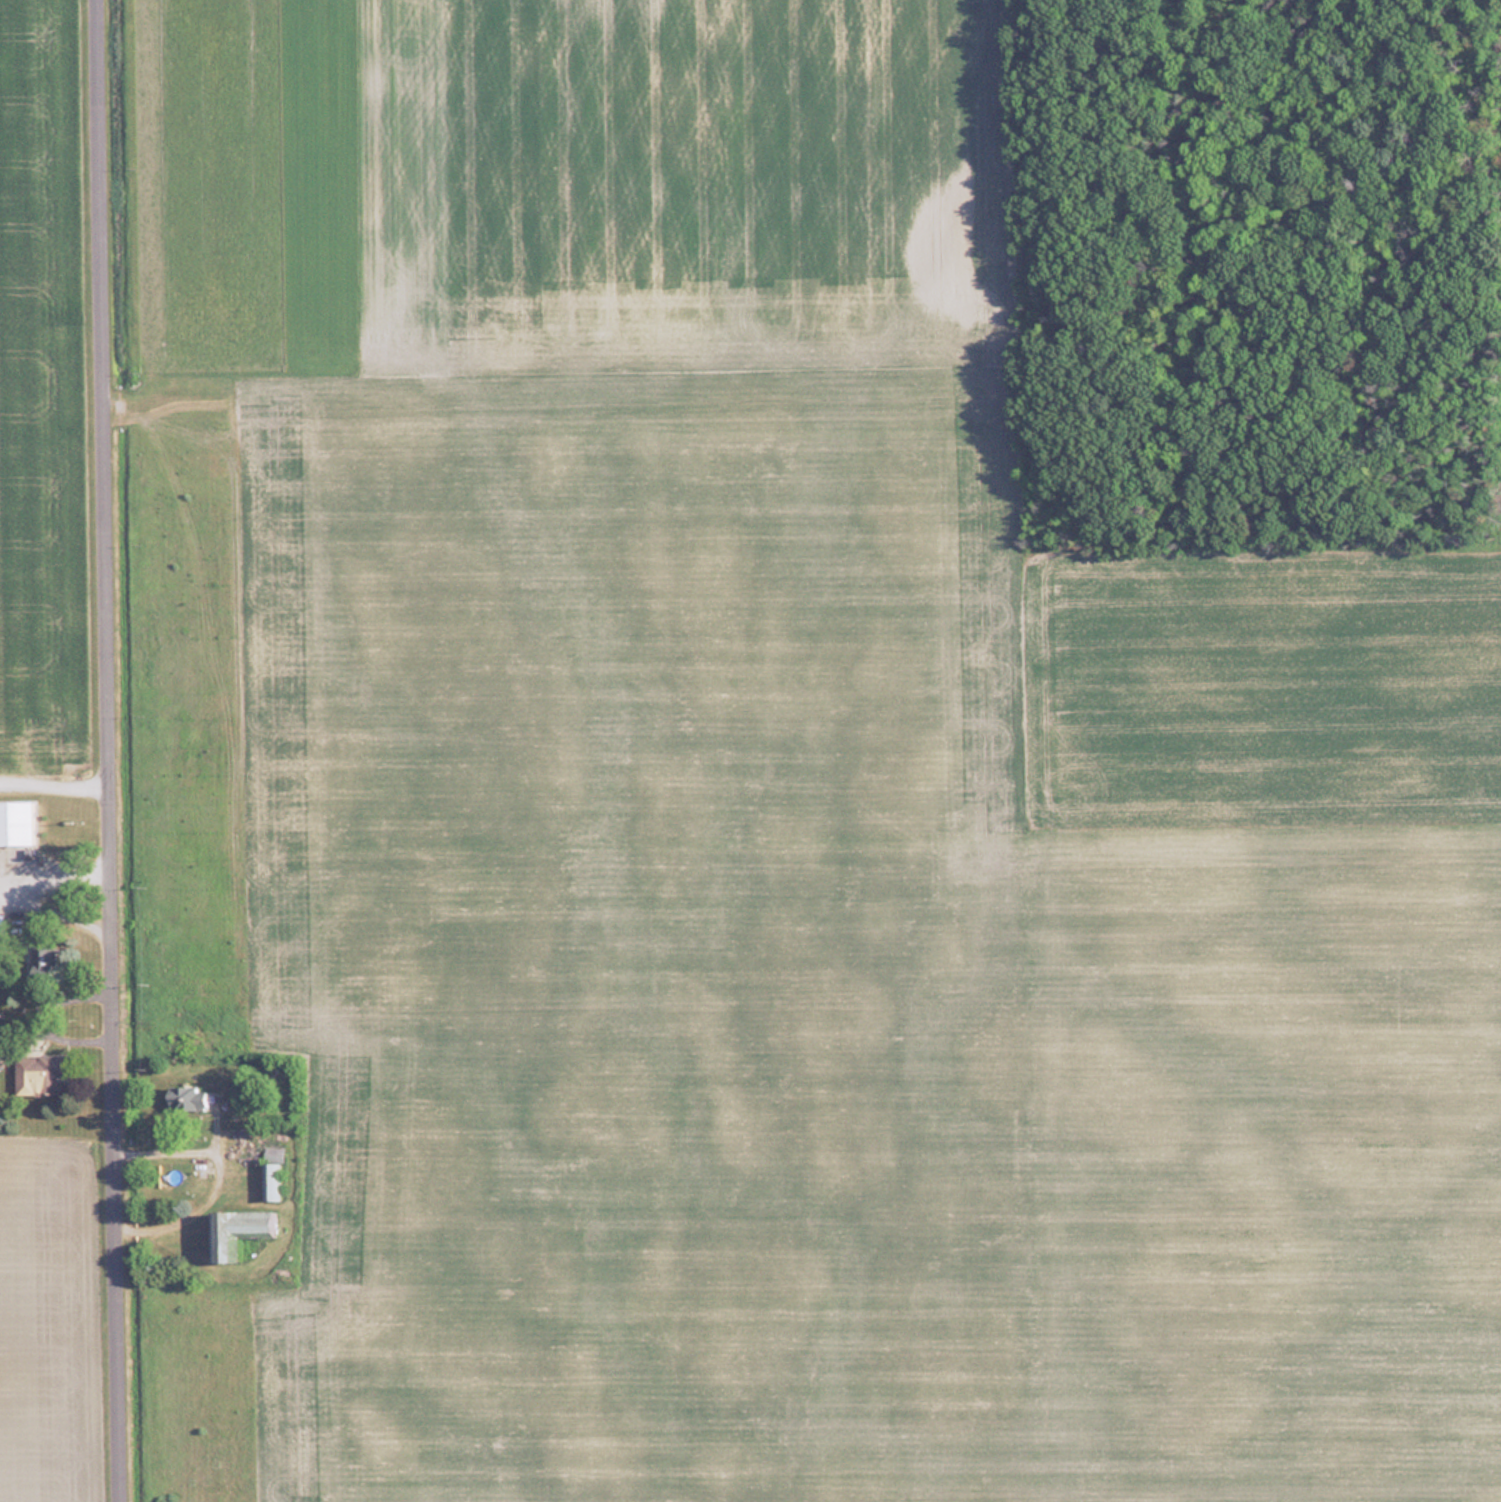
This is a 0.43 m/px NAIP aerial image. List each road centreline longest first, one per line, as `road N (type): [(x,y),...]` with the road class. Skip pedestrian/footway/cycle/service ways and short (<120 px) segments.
road 1 (residential): [(122,1501),(101,0)]

